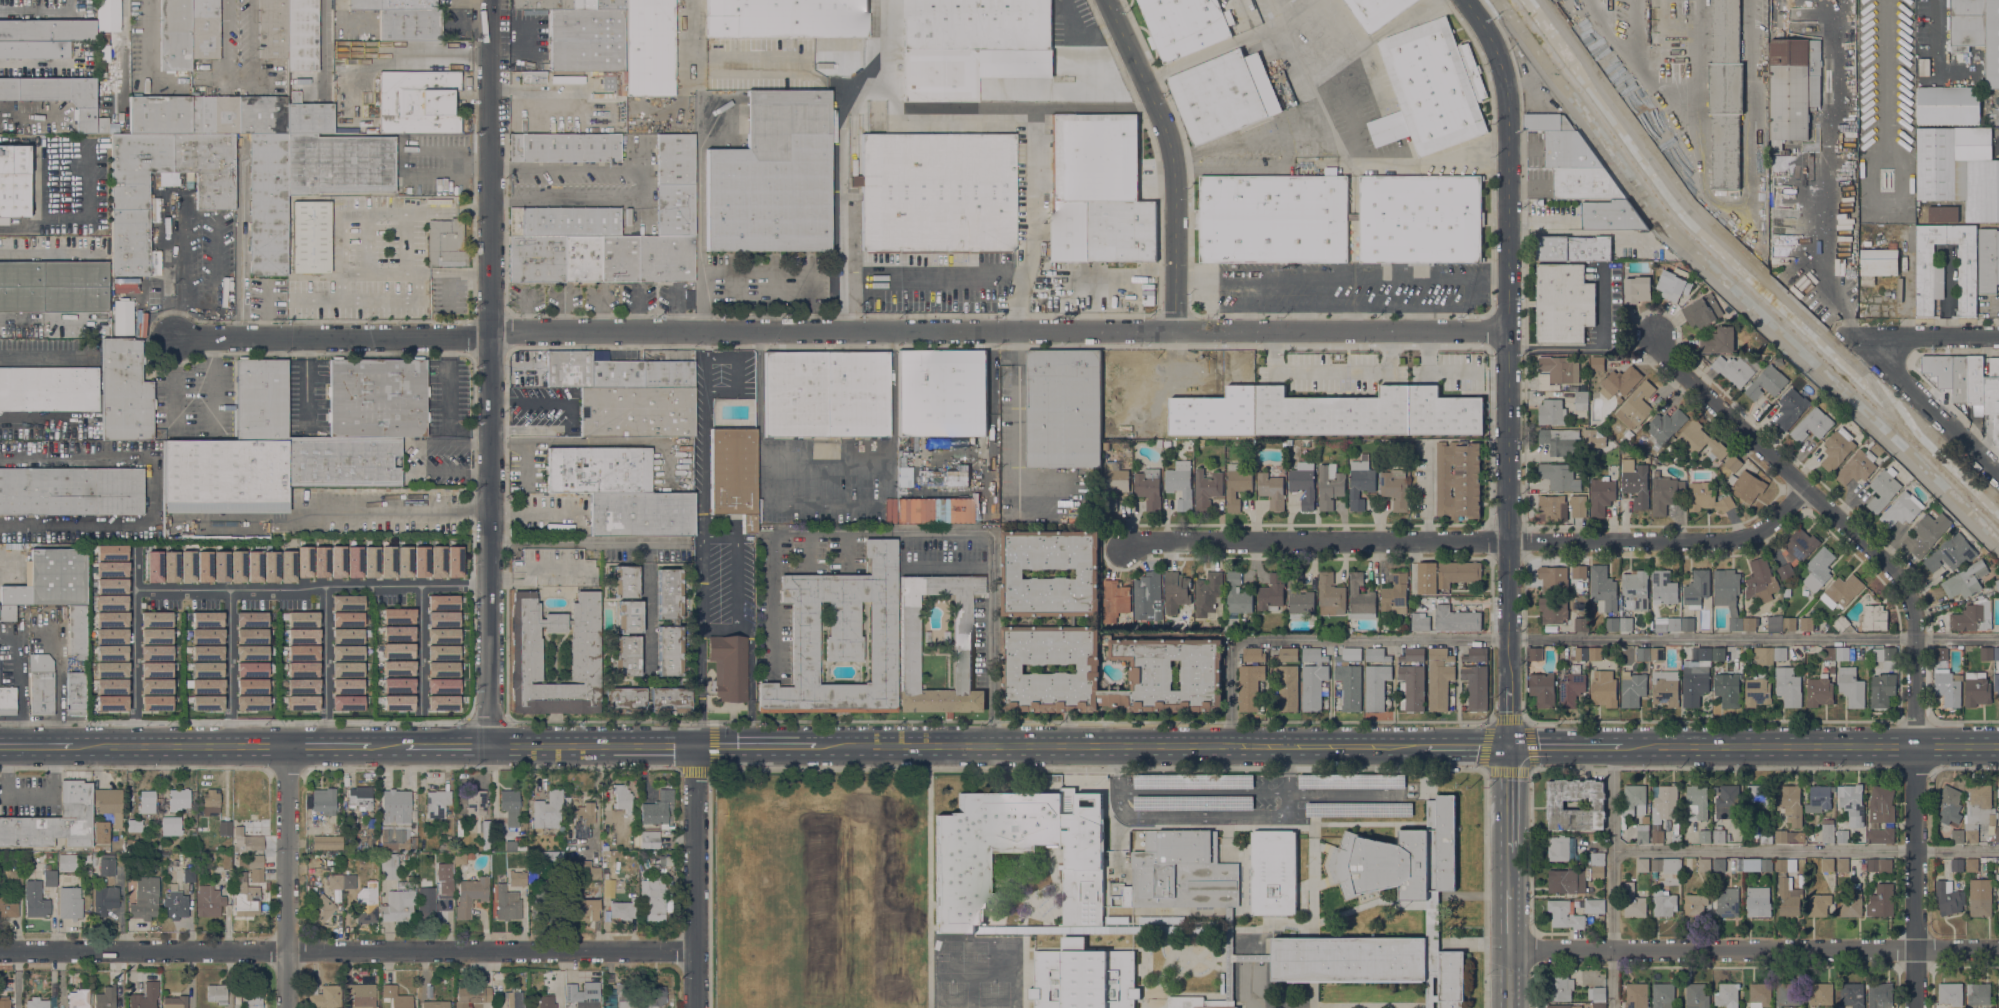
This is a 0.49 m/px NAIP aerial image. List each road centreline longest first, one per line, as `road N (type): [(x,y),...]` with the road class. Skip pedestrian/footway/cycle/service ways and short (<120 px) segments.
road 1 (residential): [(1507,332),(492,331)]
road 2 (residential): [(1915,1007),(1914,639),(1906,586),(1665,357),(1657,335)]
road 3 (residential): [(489,747),(492,0)]
road 4 (residential): [(1809,492),(1761,535),(1723,543),(1137,543),(1124,551)]
road 5 (tertiary): [(1467,0),(1495,44),(1508,106),(1509,685)]
road 6 (residential): [(694,950),(0,951)]
road 7 (secondary): [(1422,747),(818,746)]
road 8 (residential): [(1509,948),(1998,948)]
road 9 (residential): [(1105,0),(1168,140),(1176,330)]
road 10 (residential): [(492,337),(177,340)]
road 11 (residential): [(287,1007),(285,746)]
road 12 (residential): [(696,747),(694,1007)]
road 13 (secondary): [(285,746),(74,746)]
road 14 (secondary): [(696,747),(489,747)]
road 15 (residential): [(133,548),(133,746)]
road 16 (secondary): [(1820,746),(1623,746)]
road 17 (residential): [(324,585),(133,594)]
road 18 (residential): [(1998,475),(1873,352),(1872,342)]
road 19 (residential): [(325,746),(324,585)]
road 20 (residential): [(228,593),(229,746)]
road 21 (residential): [(1998,336),(1872,342)]
road 22 (secondary): [(818,746),(696,747)]

